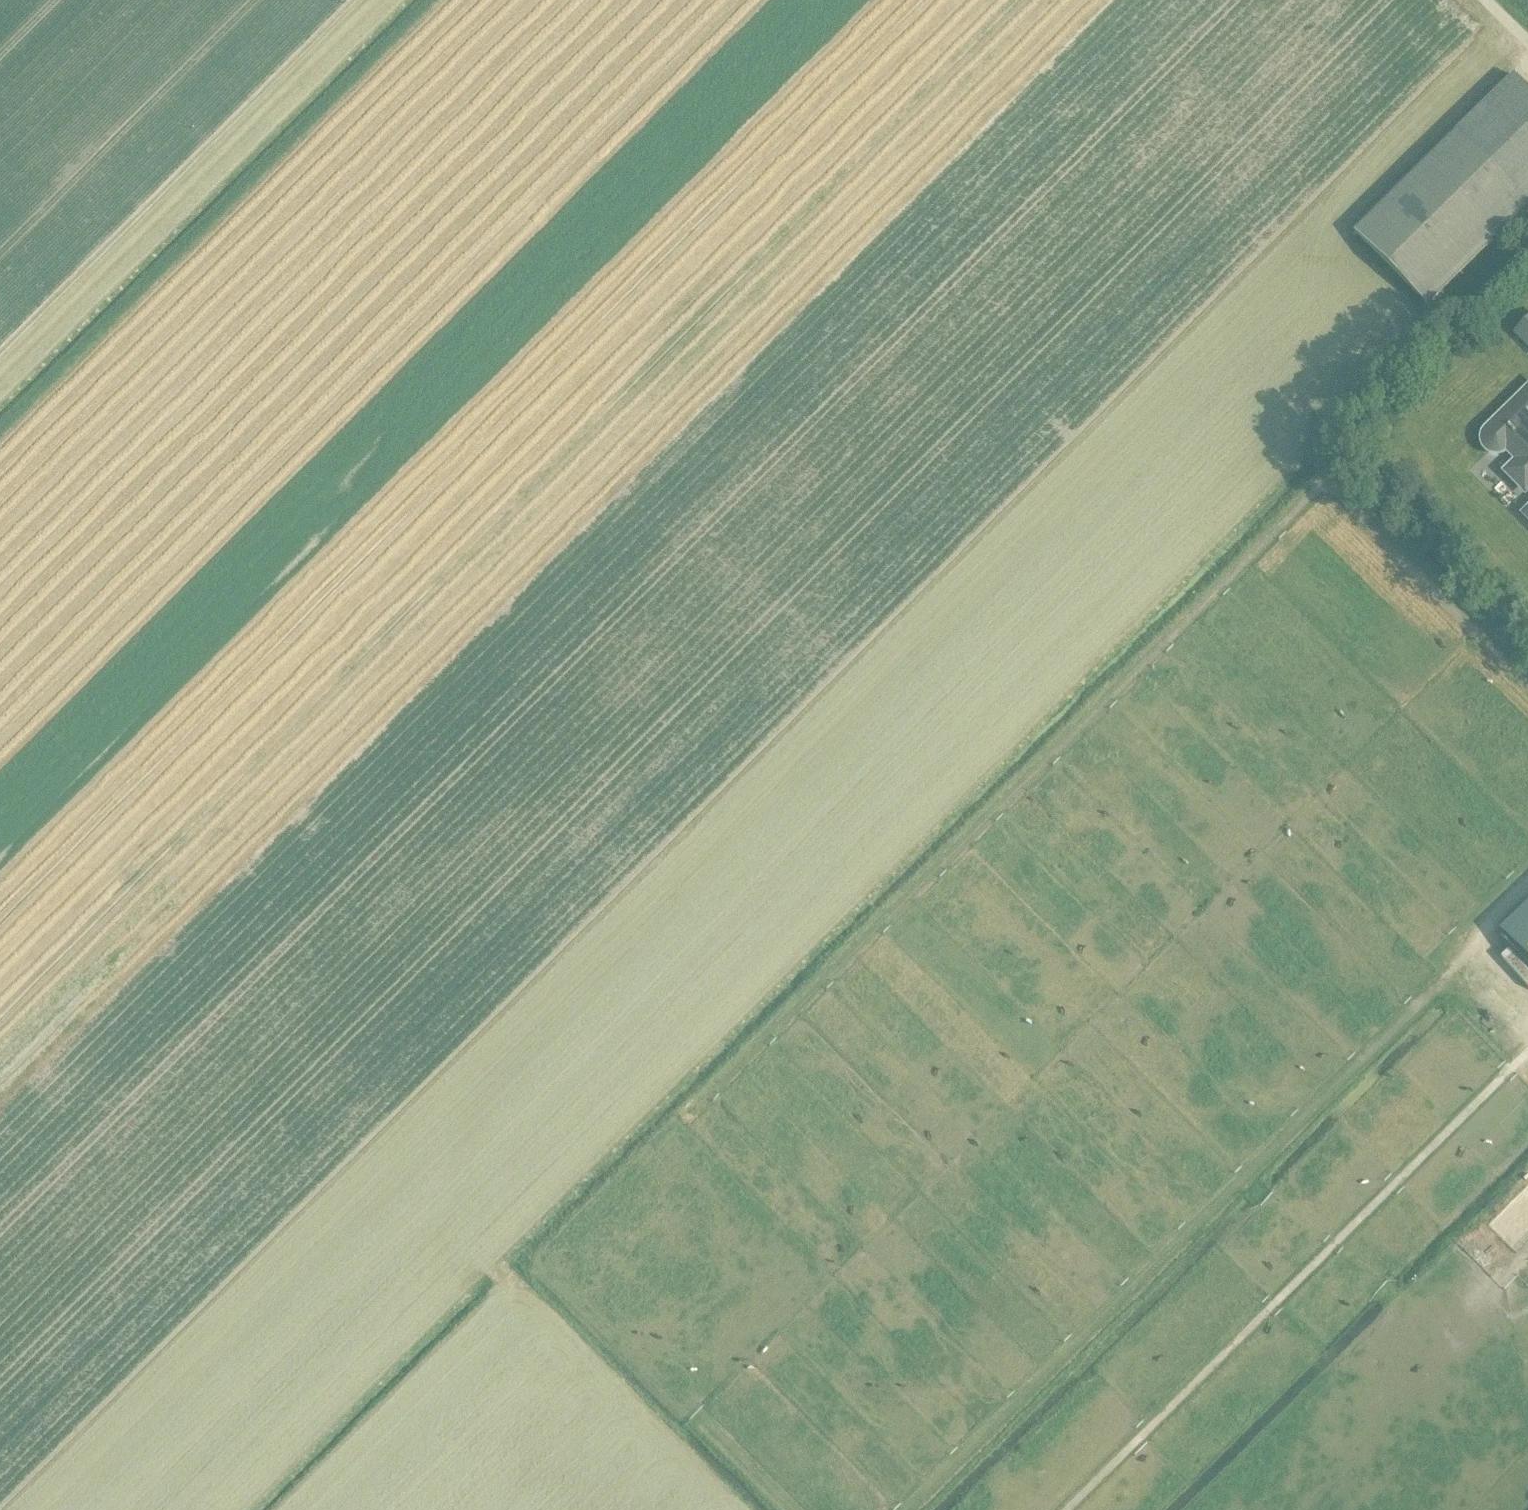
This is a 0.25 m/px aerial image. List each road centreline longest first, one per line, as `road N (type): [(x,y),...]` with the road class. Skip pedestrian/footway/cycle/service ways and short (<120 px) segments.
road 1 (track): [(1069,1509),(1527,1053)]

